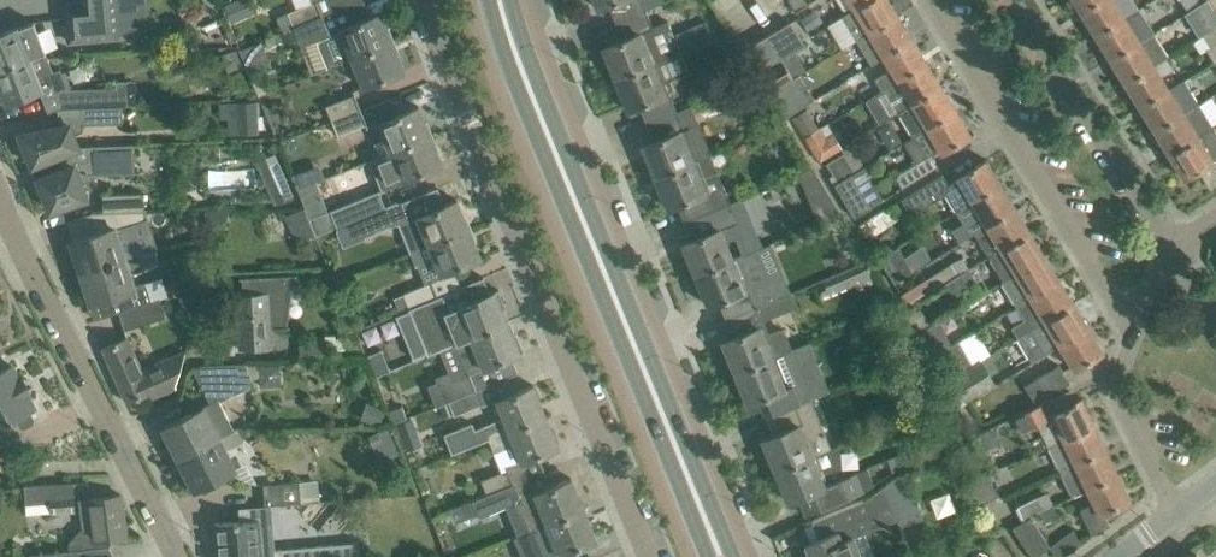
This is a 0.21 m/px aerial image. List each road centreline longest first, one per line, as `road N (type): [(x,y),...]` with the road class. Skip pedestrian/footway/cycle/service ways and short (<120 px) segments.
road 1 (residential): [(423,0),(651,556)]
road 2 (tertiary): [(488,0),(709,556)]
road 3 (tertiary): [(732,556),(512,0)]
road 4 (residential): [(177,556),(0,195)]
road 5 (unclassified): [(1135,332),(930,0)]
road 6 (unclassified): [(1173,250),(1013,0)]
road 7 (residential): [(1135,332),(1116,387),(1180,512)]

